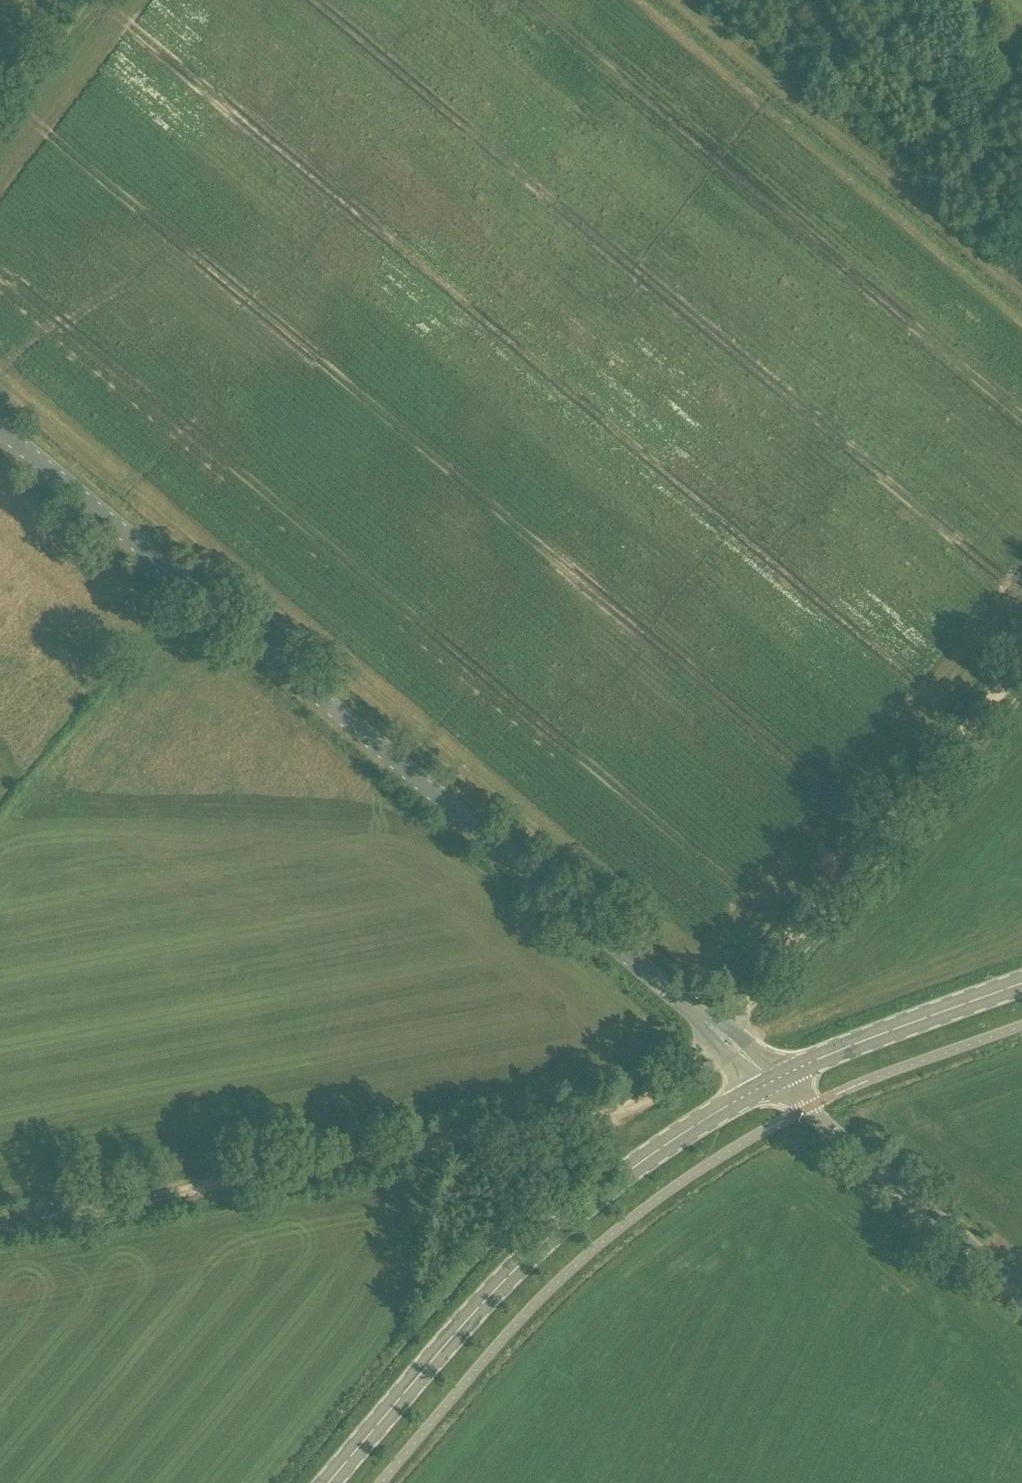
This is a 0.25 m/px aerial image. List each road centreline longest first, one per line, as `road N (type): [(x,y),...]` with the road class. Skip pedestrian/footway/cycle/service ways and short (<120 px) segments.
road 1 (unclassified): [(775,1081),(0,425)]
road 2 (track): [(0,1223),(617,1109),(684,1074),(720,1034)]
road 3 (primary): [(329,1482),(481,1305),(556,1231),(669,1143),(775,1081)]
road 4 (track): [(720,1034),(1021,662)]
road 5 (unclassified): [(1021,1292),(775,1081)]
road 6 (primary): [(775,1081),(1021,985)]

